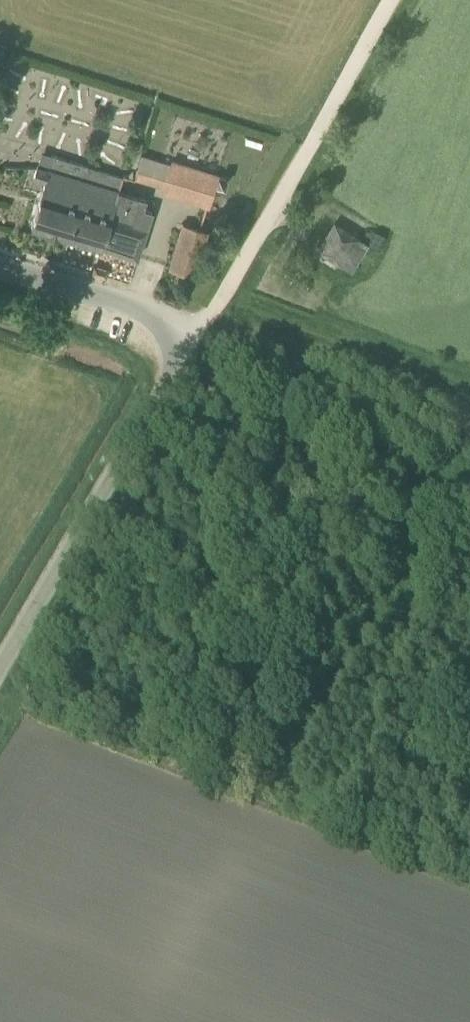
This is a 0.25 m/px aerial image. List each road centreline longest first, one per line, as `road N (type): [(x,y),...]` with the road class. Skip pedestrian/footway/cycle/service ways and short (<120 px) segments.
road 1 (unclassified): [(0,671),(191,338),(144,311),(0,266)]
road 2 (track): [(393,0),(232,286),(191,338)]
road 3 (track): [(176,370),(469,549)]
road 4 (track): [(411,513),(266,793)]

